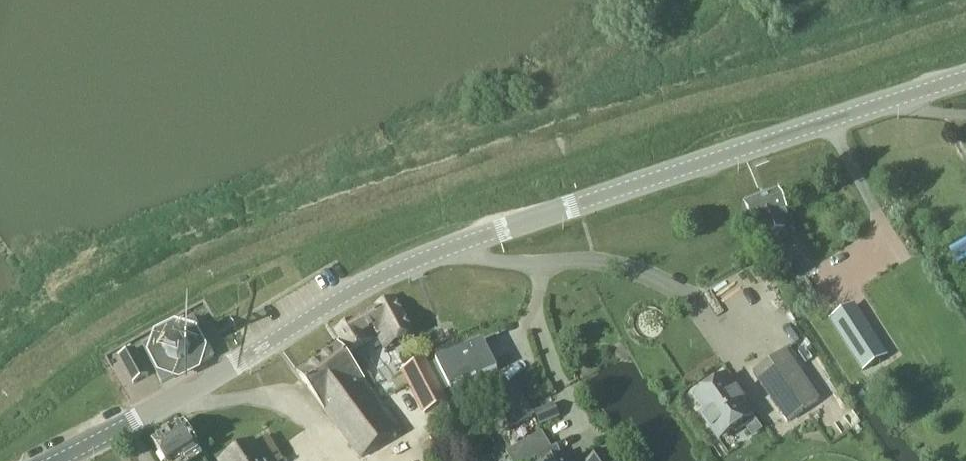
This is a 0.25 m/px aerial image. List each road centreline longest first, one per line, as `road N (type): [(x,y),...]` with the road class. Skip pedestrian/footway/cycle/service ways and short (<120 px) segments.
road 1 (tertiary): [(56,460),(383,276),(965,82)]

